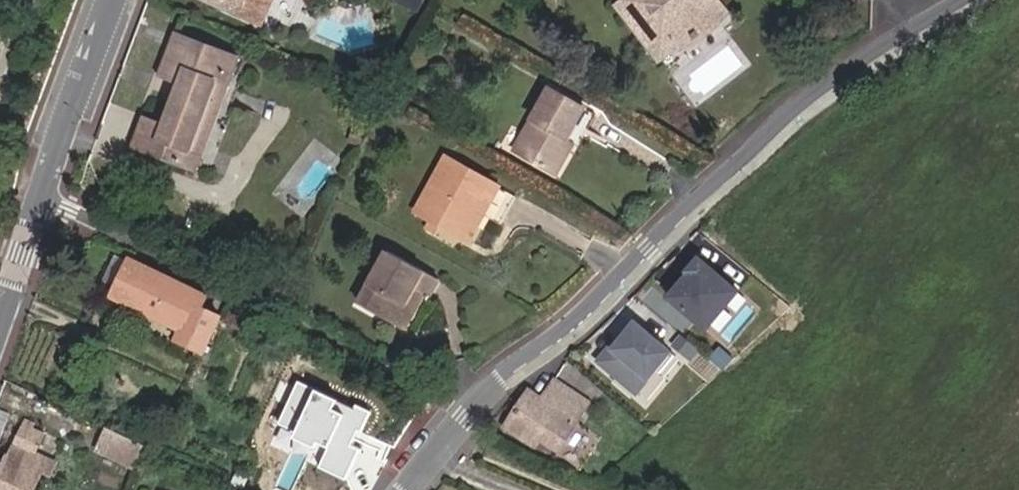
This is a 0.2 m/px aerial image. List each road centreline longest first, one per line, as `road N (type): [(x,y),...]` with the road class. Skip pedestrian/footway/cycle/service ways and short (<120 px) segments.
road 1 (residential): [(398,489),(451,422),(805,100),(956,0)]
road 2 (track): [(40,197),(451,422)]
road 3 (residential): [(0,314),(110,0)]

